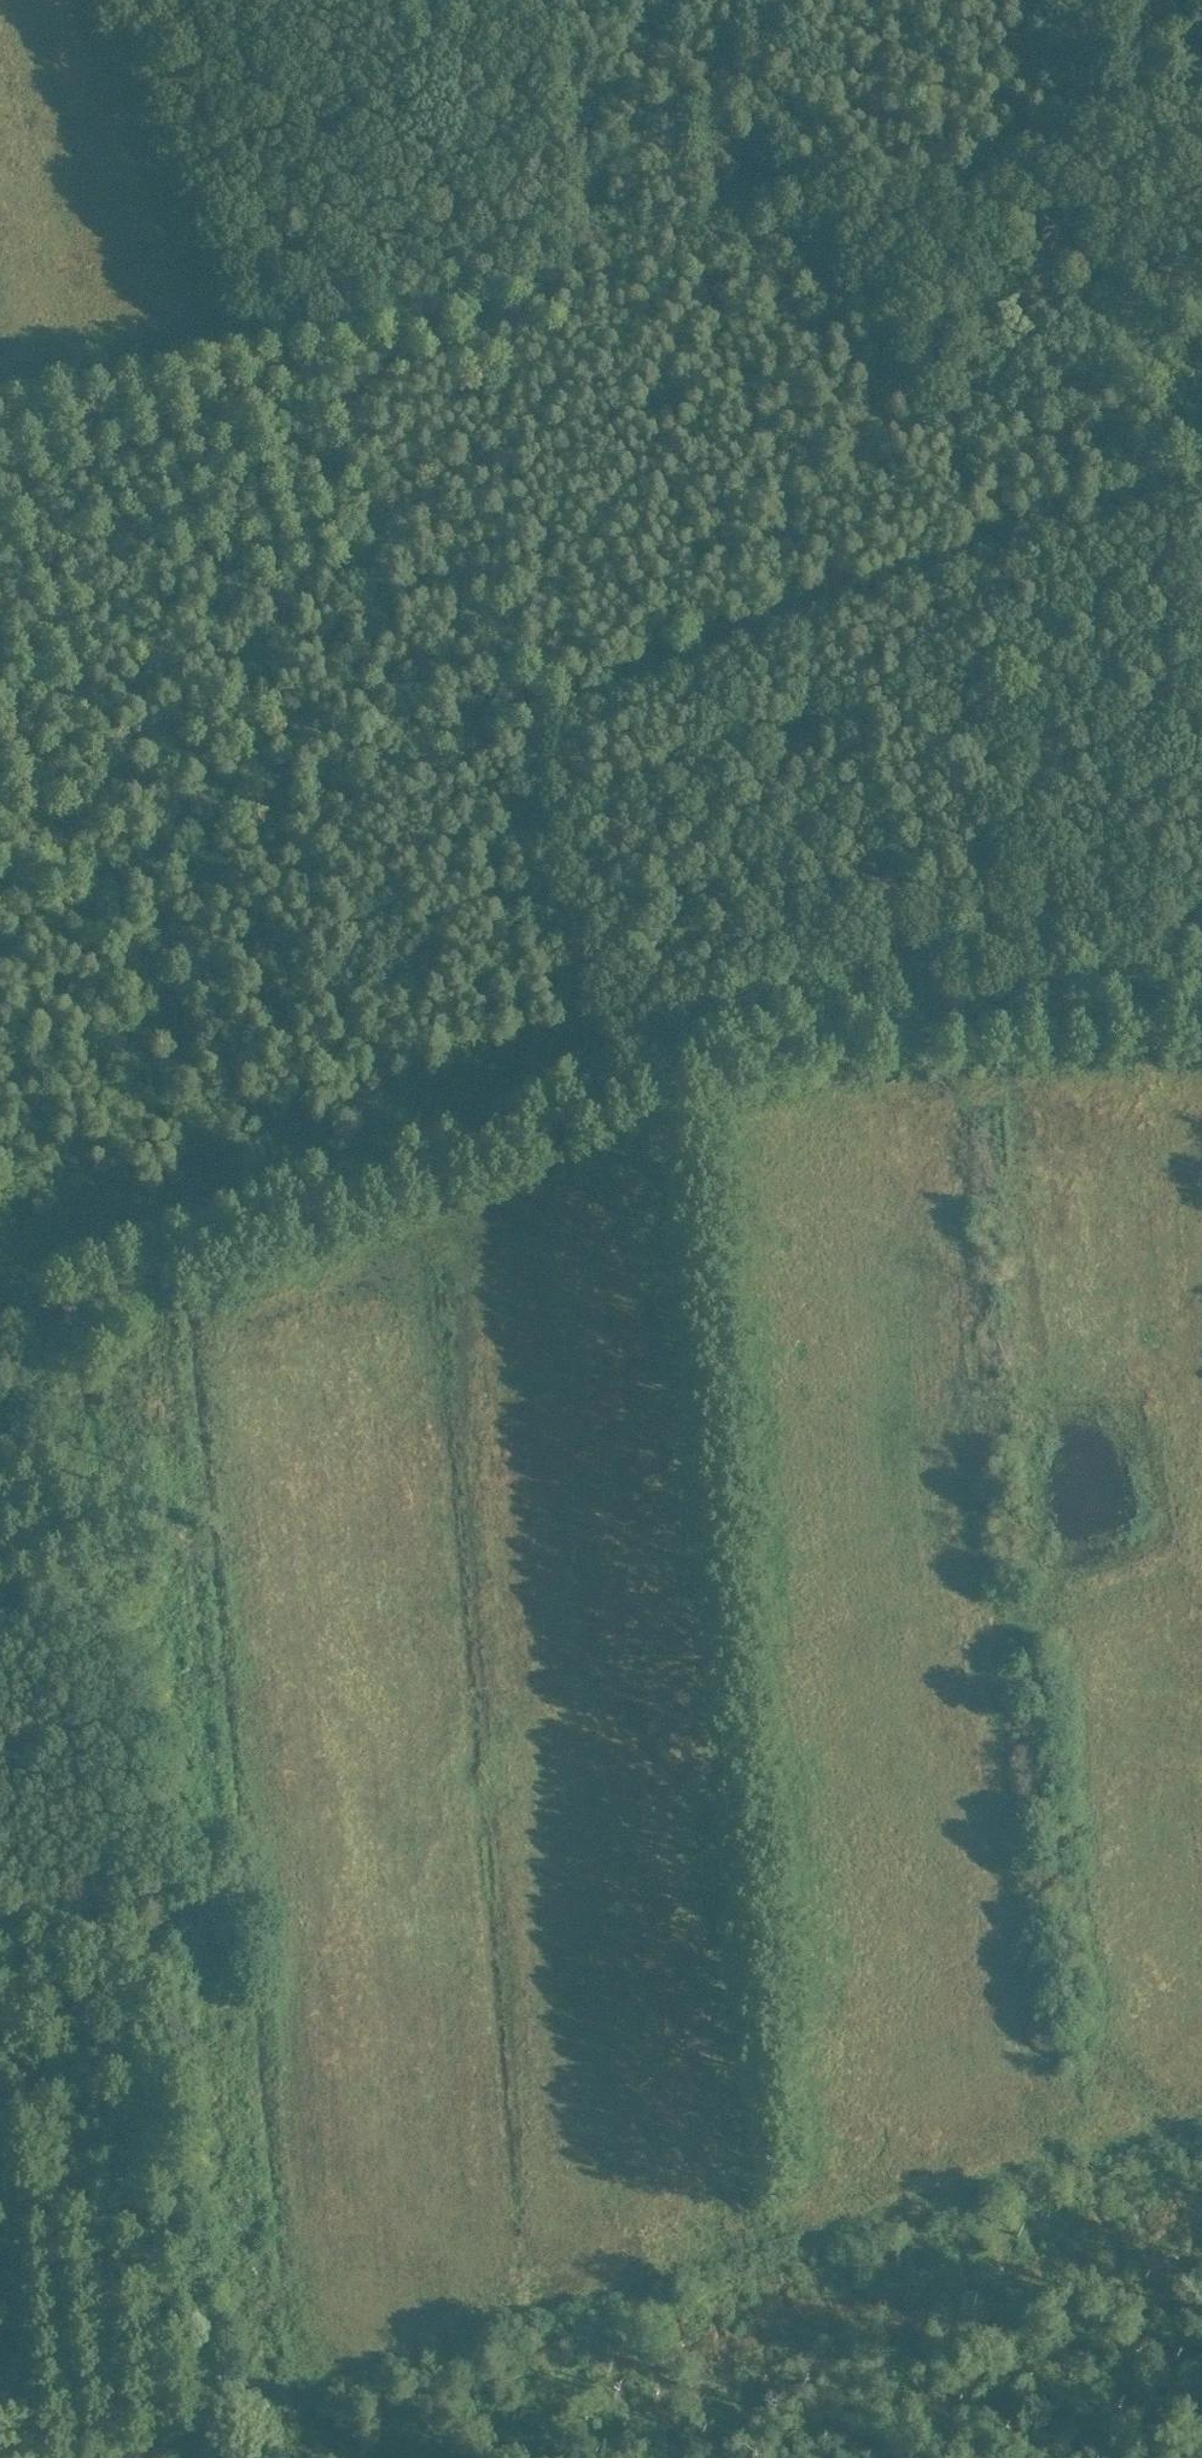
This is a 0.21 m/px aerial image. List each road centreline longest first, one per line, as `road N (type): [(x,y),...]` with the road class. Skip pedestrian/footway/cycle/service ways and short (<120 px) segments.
road 1 (track): [(0,1330),(512,1152),(730,1063),(890,1036),(1201,1023)]

